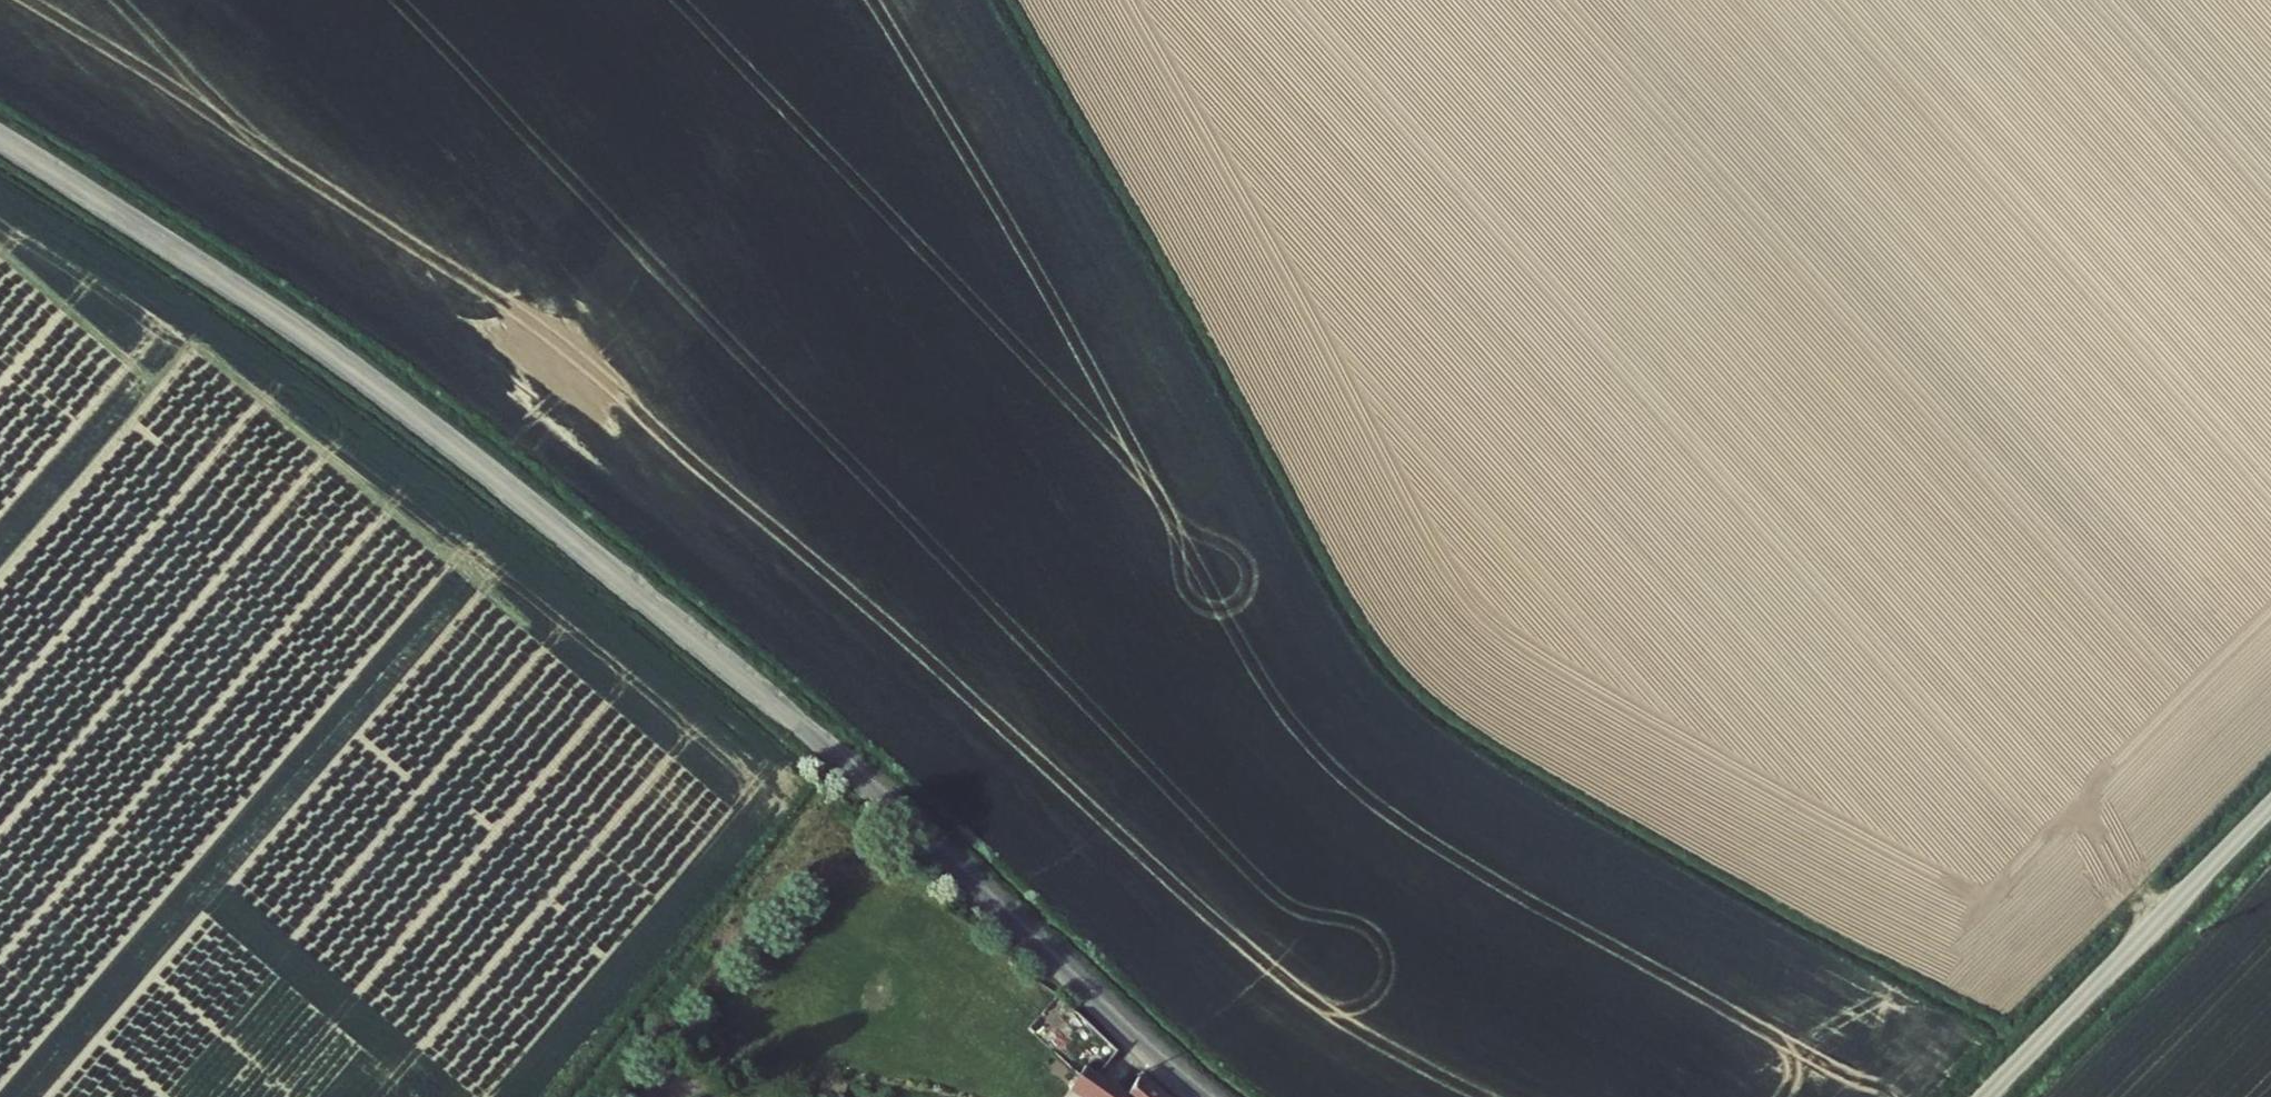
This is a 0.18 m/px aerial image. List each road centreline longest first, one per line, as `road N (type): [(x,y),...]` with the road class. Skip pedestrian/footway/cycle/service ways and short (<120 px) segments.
road 1 (unclassified): [(0,138),(399,403),(815,735),(1206,1096)]
road 2 (unclassified): [(1985,1096),(2270,803)]

